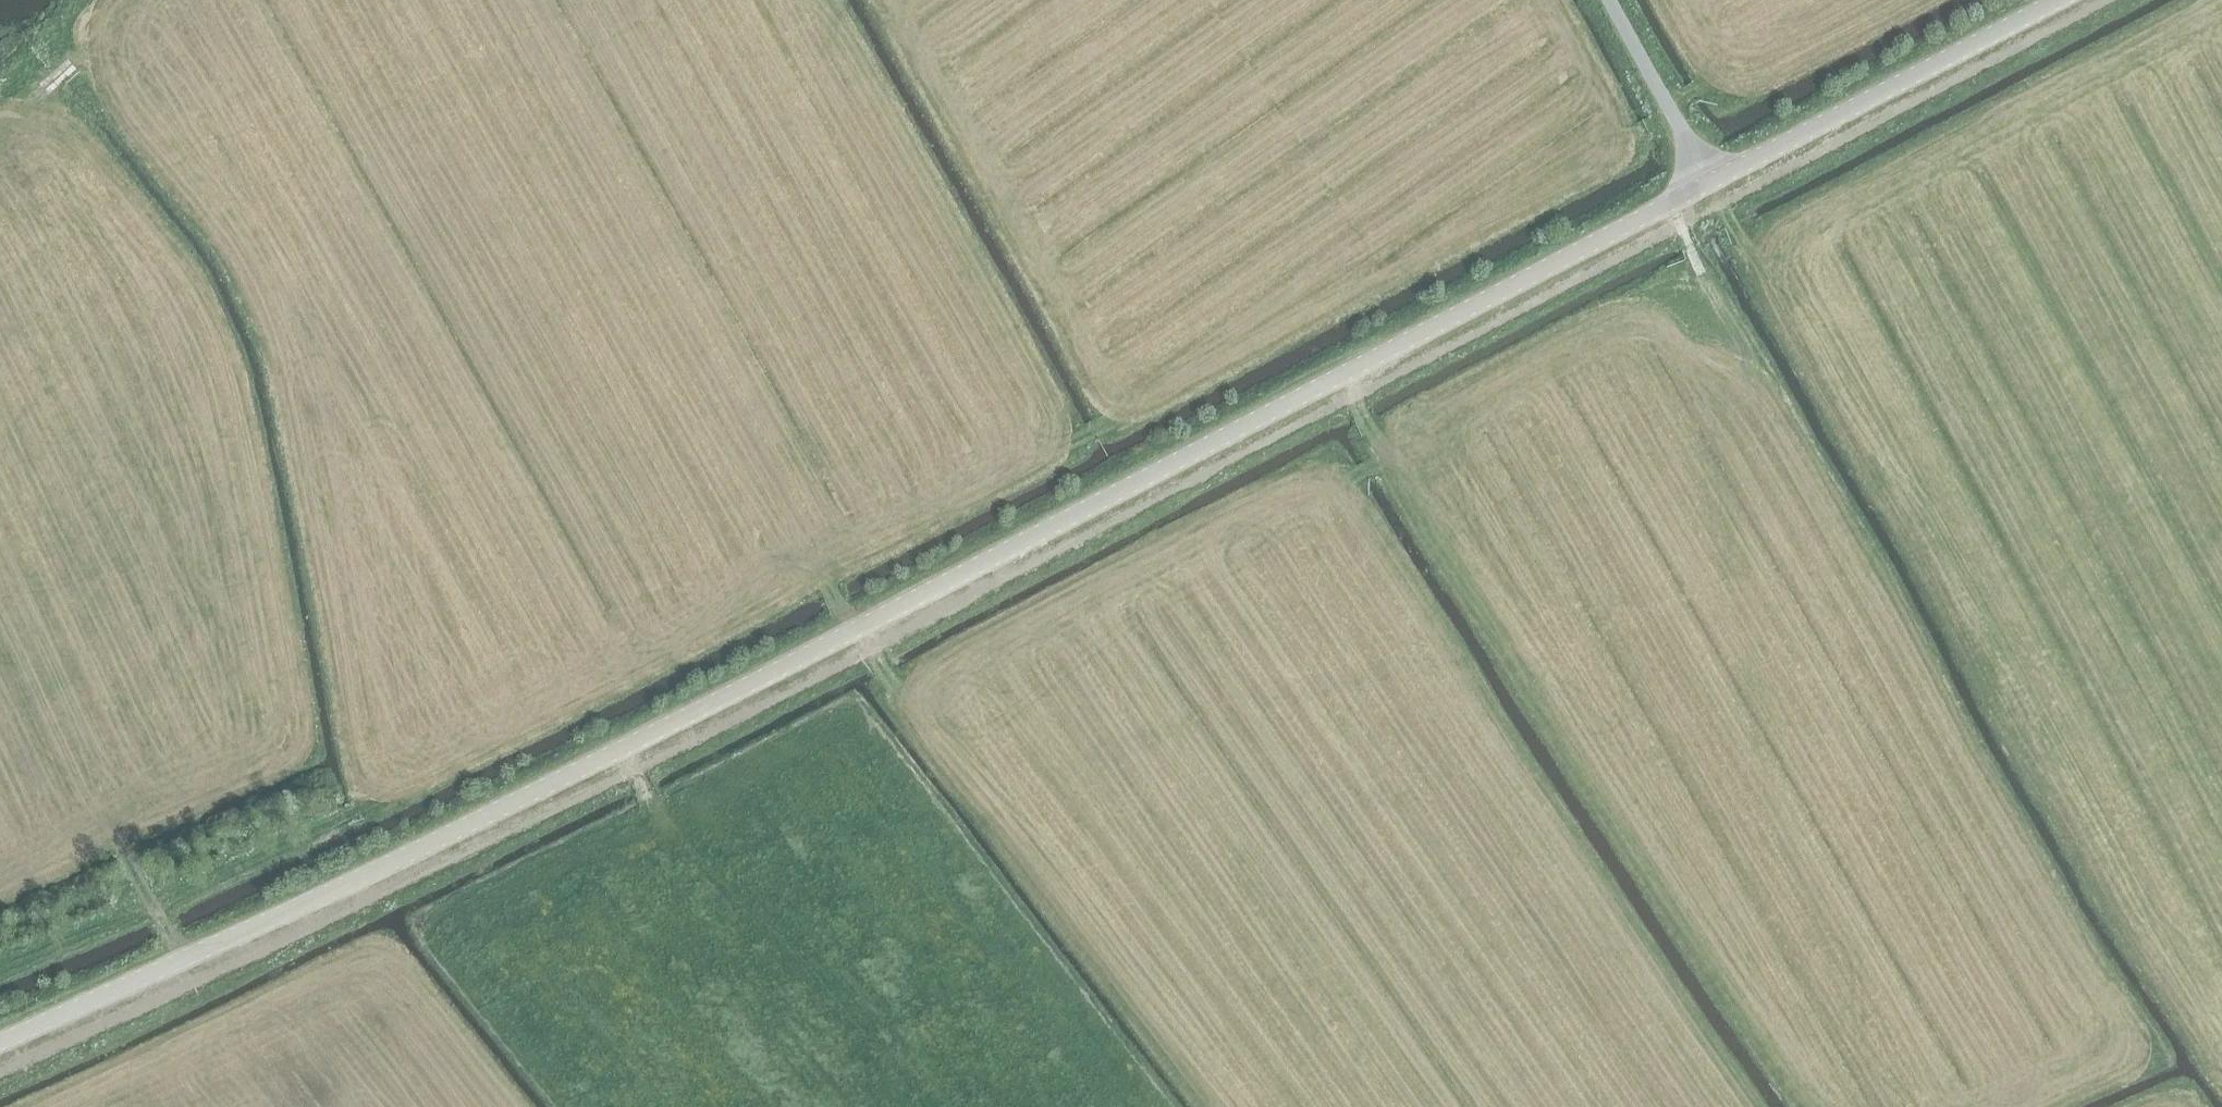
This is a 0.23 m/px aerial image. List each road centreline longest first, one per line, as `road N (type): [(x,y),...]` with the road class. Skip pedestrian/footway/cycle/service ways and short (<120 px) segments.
road 1 (tertiary): [(0,1042),(625,748),(2057,0)]

